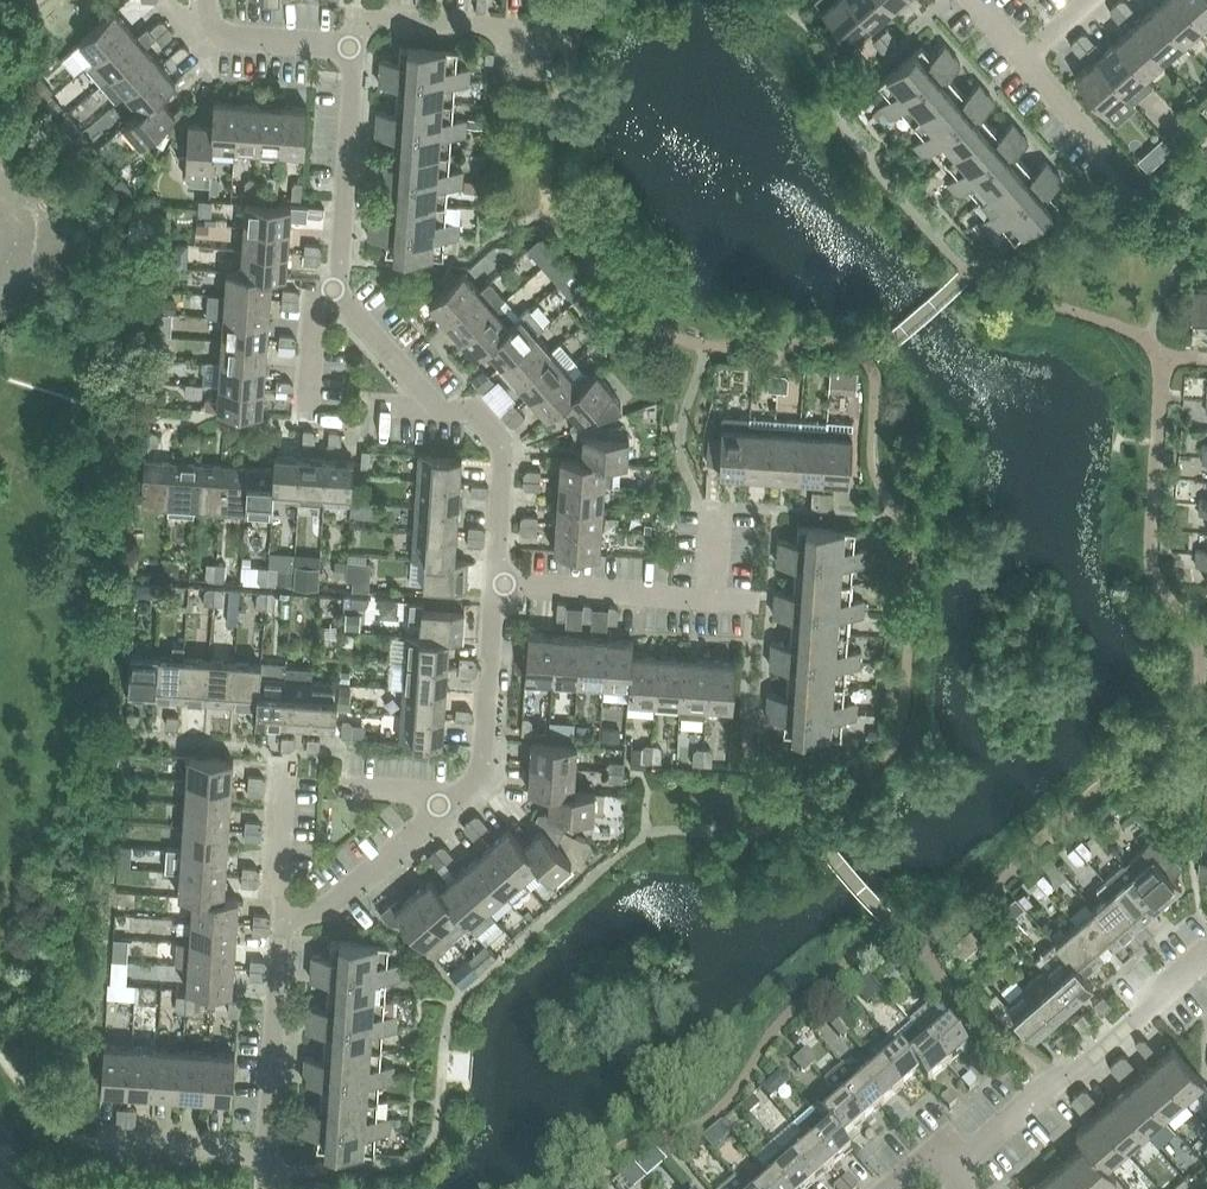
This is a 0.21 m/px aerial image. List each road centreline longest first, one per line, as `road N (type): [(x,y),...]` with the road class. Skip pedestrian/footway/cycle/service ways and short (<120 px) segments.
road 1 (residential): [(956,1177),(1206,958)]
road 2 (residential): [(501,586),(712,602),(715,509)]
road 3 (residential): [(332,291),(350,47)]
road 4 (residential): [(282,929),(464,796)]
road 5 (residential): [(464,796),(490,777),(501,586)]
road 6 (residential): [(275,1151),(282,929)]
road 7 (residential): [(501,586),(508,443),(445,411)]
road 8 (residential): [(350,47),(352,16),(530,30)]
road 9 (residential): [(99,1142),(275,1151)]
road 10 (residential): [(350,47),(217,39),(207,25),(208,0)]
road 11 (residential): [(445,411),(332,291)]
road 12 (residential): [(282,929),(289,771)]
road 13 (residential): [(313,421),(316,312),(332,291)]

